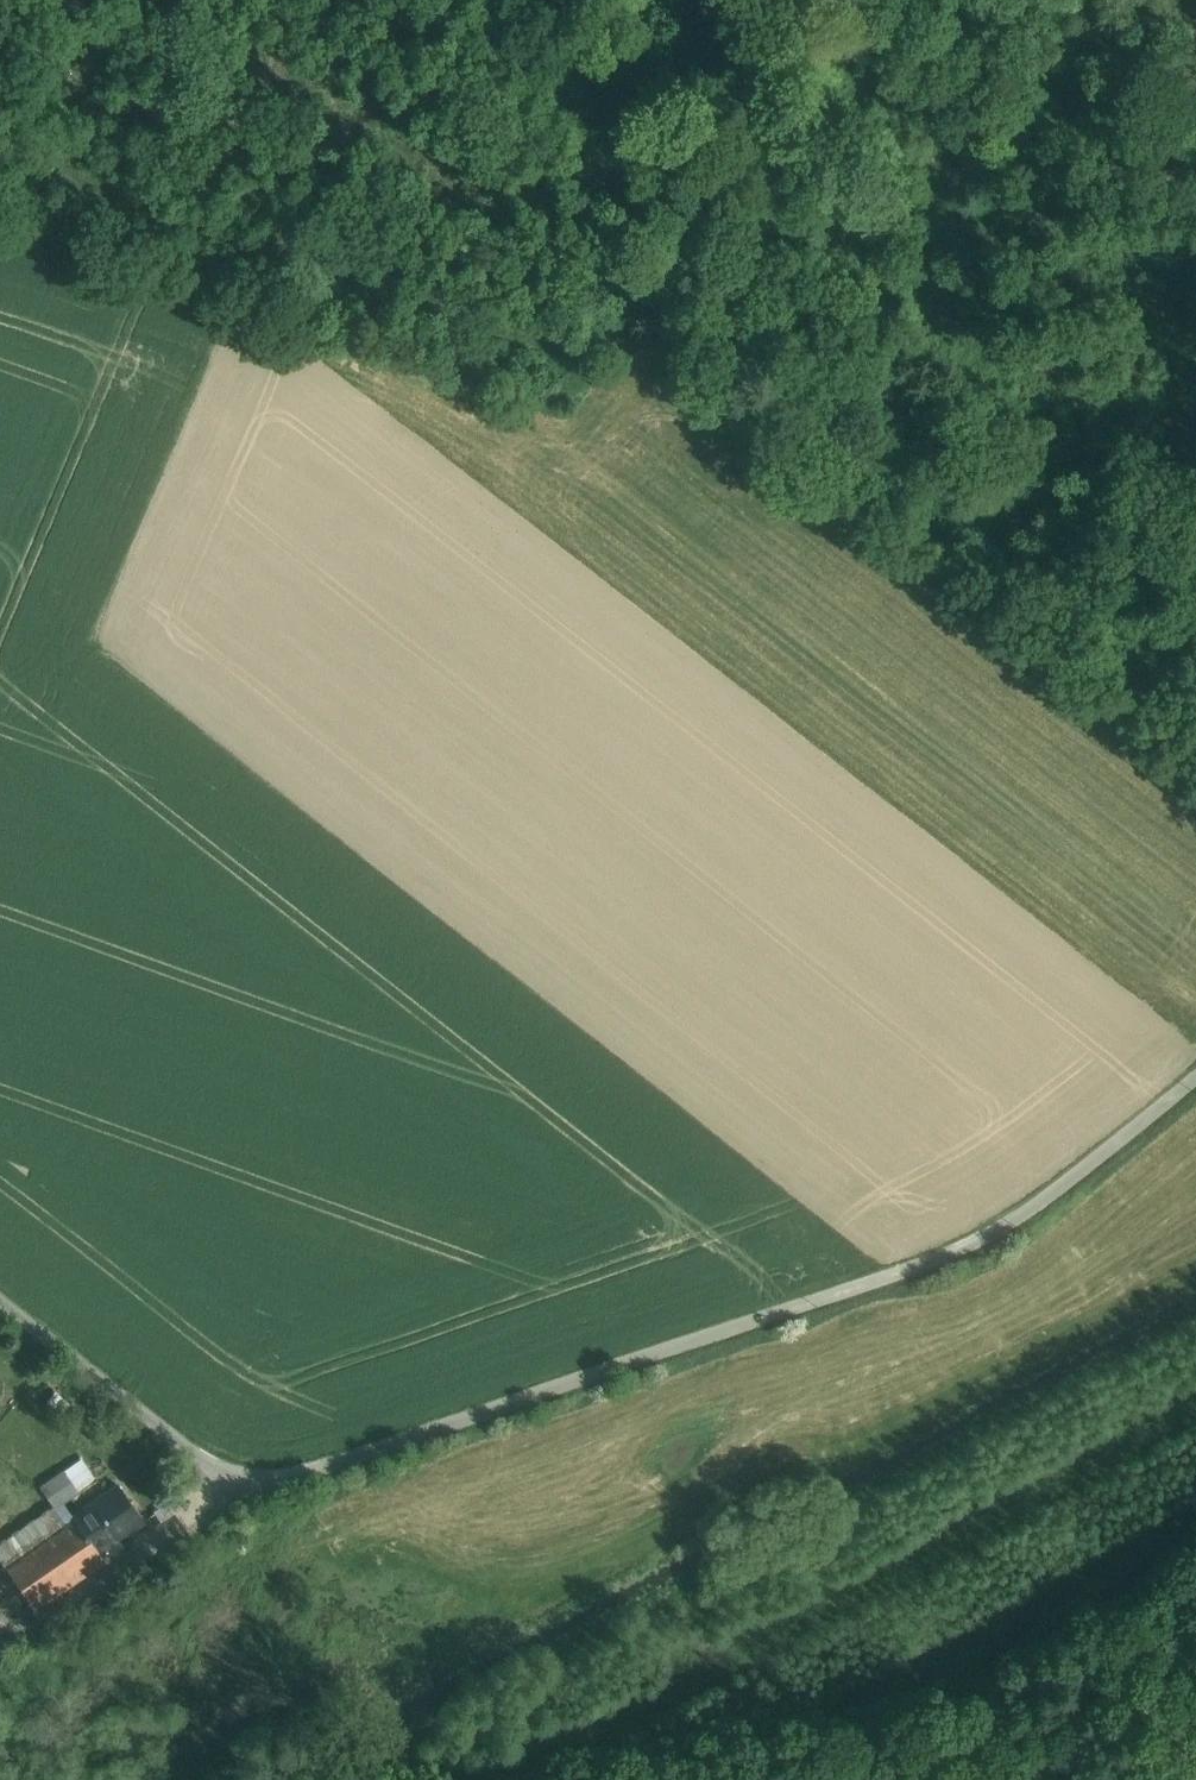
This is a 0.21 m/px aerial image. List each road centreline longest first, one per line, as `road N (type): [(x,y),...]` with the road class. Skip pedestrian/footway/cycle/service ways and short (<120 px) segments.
road 1 (unclassified): [(1195,1078),(1032,1207),(950,1257),(284,1481),(207,1465),(0,1303)]

